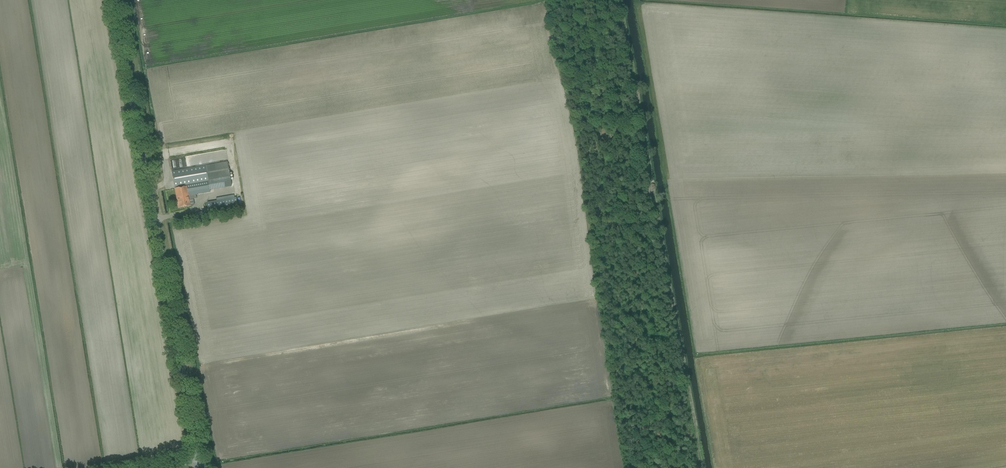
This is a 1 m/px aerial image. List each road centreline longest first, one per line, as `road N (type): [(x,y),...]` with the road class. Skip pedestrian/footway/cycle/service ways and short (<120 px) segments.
road 1 (track): [(702,467),(622,0)]
road 2 (unclassified): [(200,461),(115,0)]

